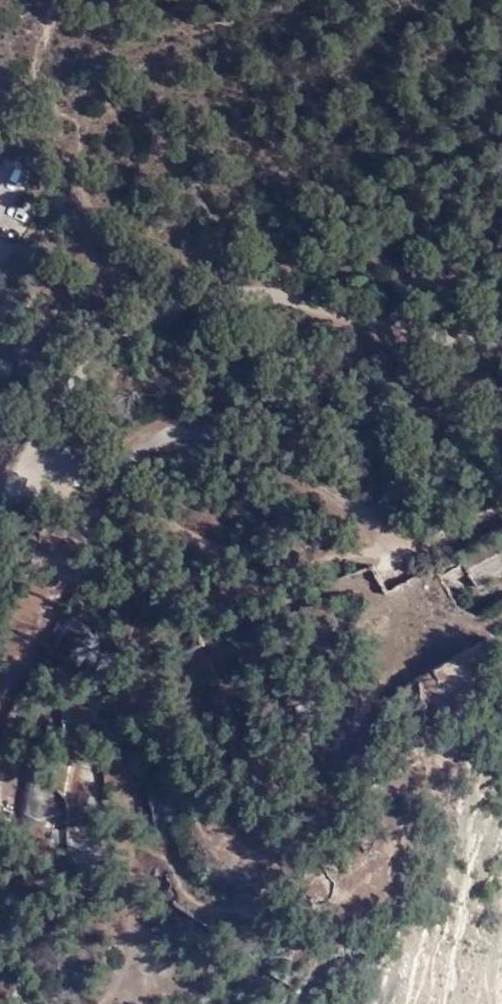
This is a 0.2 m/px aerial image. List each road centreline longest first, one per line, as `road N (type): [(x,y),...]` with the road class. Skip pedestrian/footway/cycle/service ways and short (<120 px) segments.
road 1 (unclassified): [(501,340),(248,287),(160,300),(88,358),(62,413),(74,463),(147,450),(190,421),(278,449),(395,545)]

